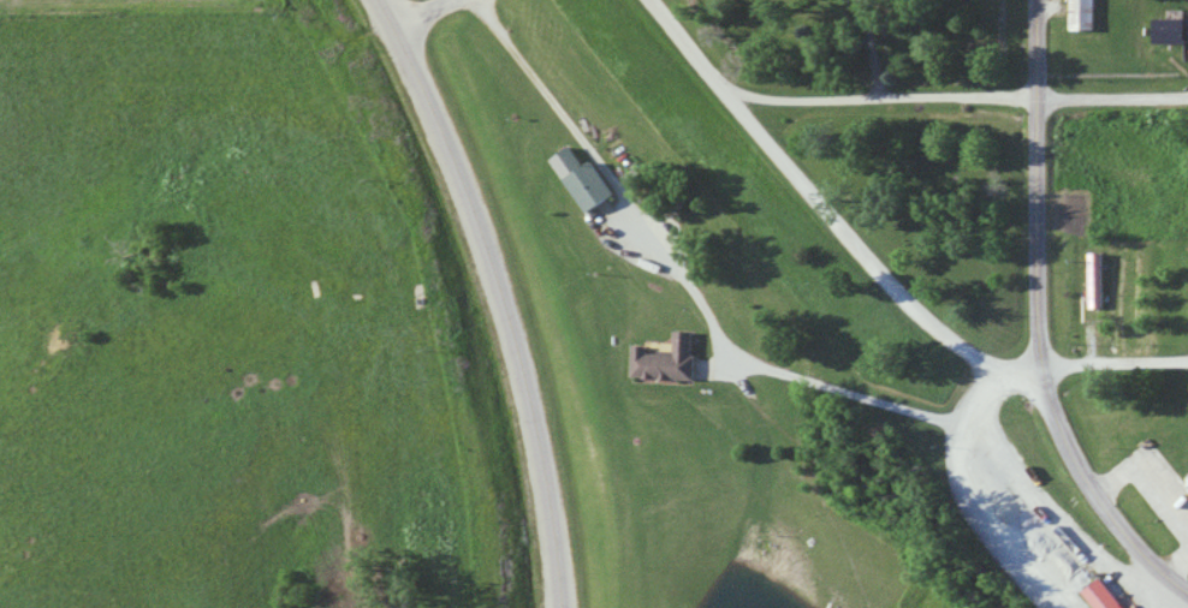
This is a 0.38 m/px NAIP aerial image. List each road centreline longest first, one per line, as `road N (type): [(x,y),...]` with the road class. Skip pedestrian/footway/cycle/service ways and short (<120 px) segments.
road 1 (primary): [(555,607),(512,336),(432,101),(379,0)]
road 2 (residential): [(1039,365),(997,370),(949,338),(765,142),(652,0)]
road 3 (residential): [(731,97),(1187,97)]
road 4 (residential): [(1039,365),(1036,0)]
road 5 (residential): [(1187,598),(1111,519),(1077,465),(1039,365)]
road 6 (residential): [(1187,360),(1039,365)]

